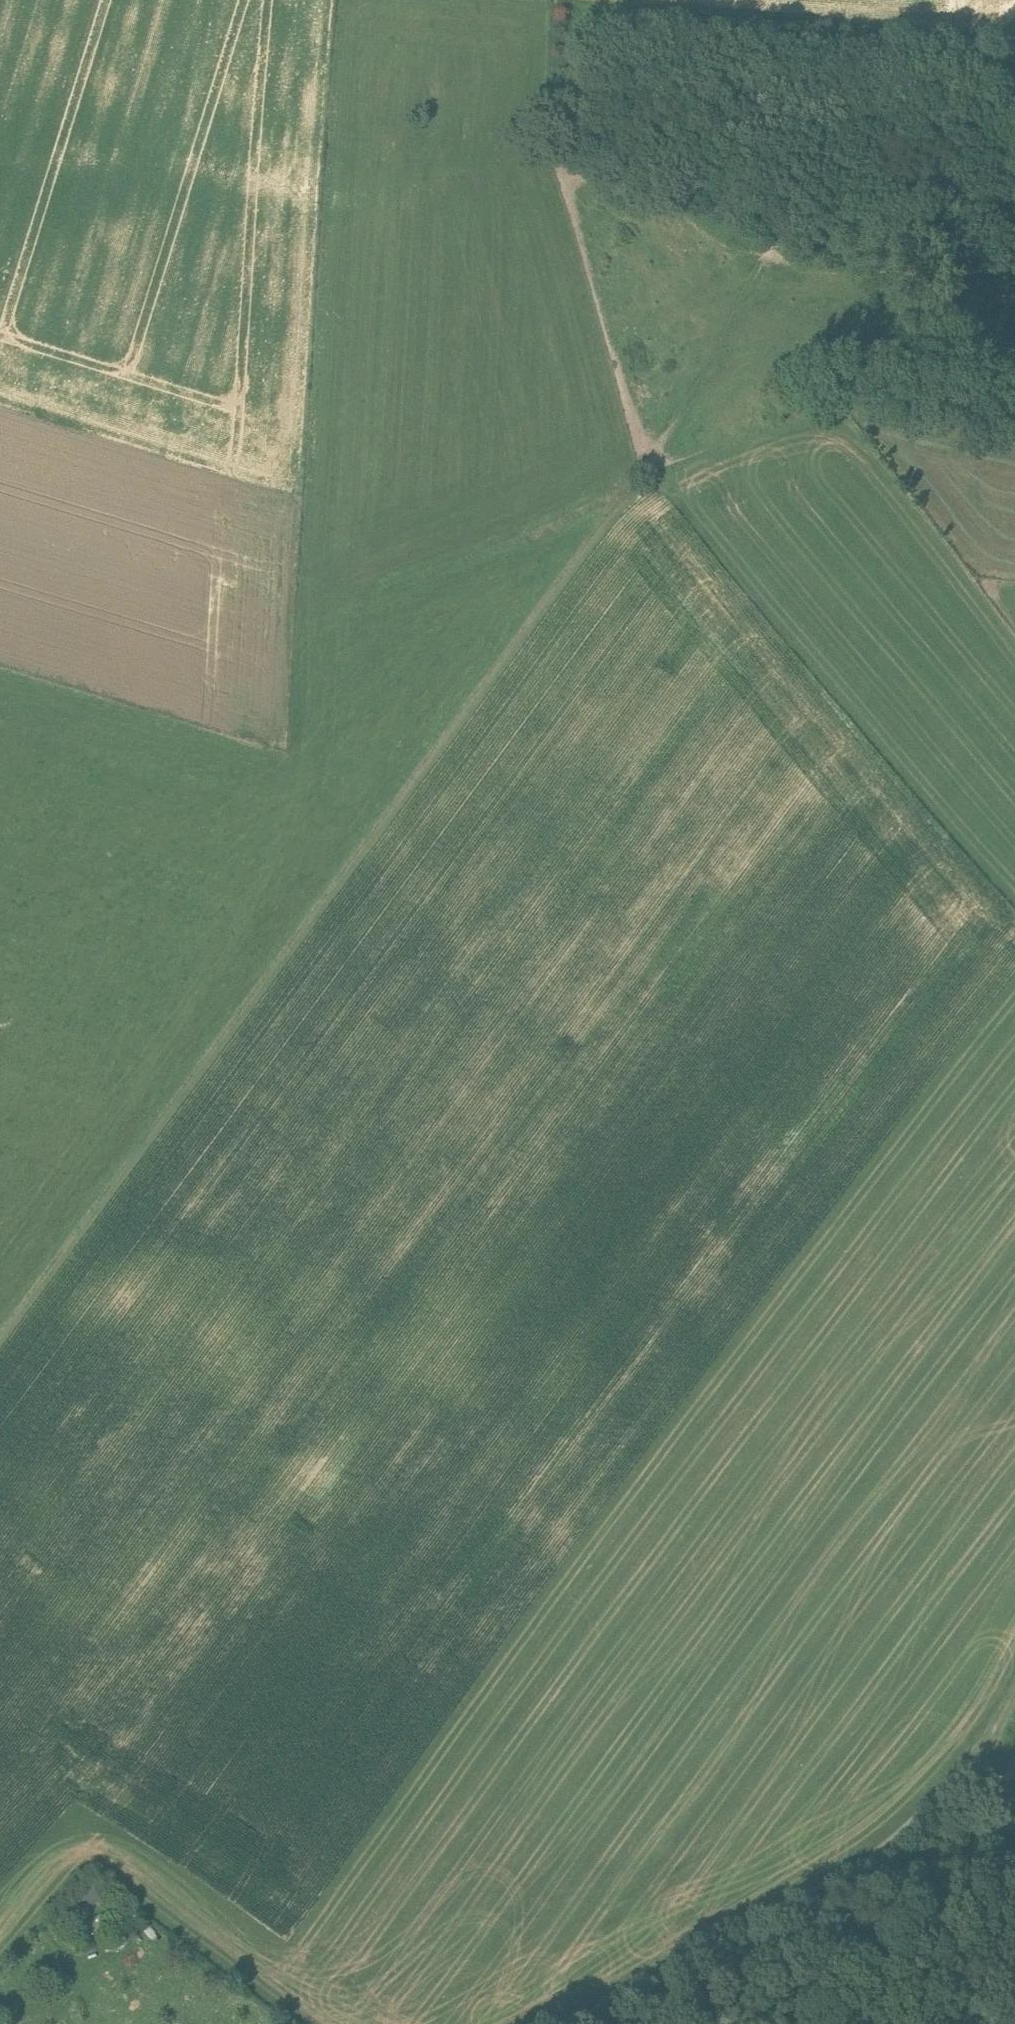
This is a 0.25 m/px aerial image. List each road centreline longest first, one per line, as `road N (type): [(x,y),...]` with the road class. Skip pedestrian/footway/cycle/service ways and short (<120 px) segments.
road 1 (track): [(570,2023),(884,1850),(967,1773),(1014,1696)]

